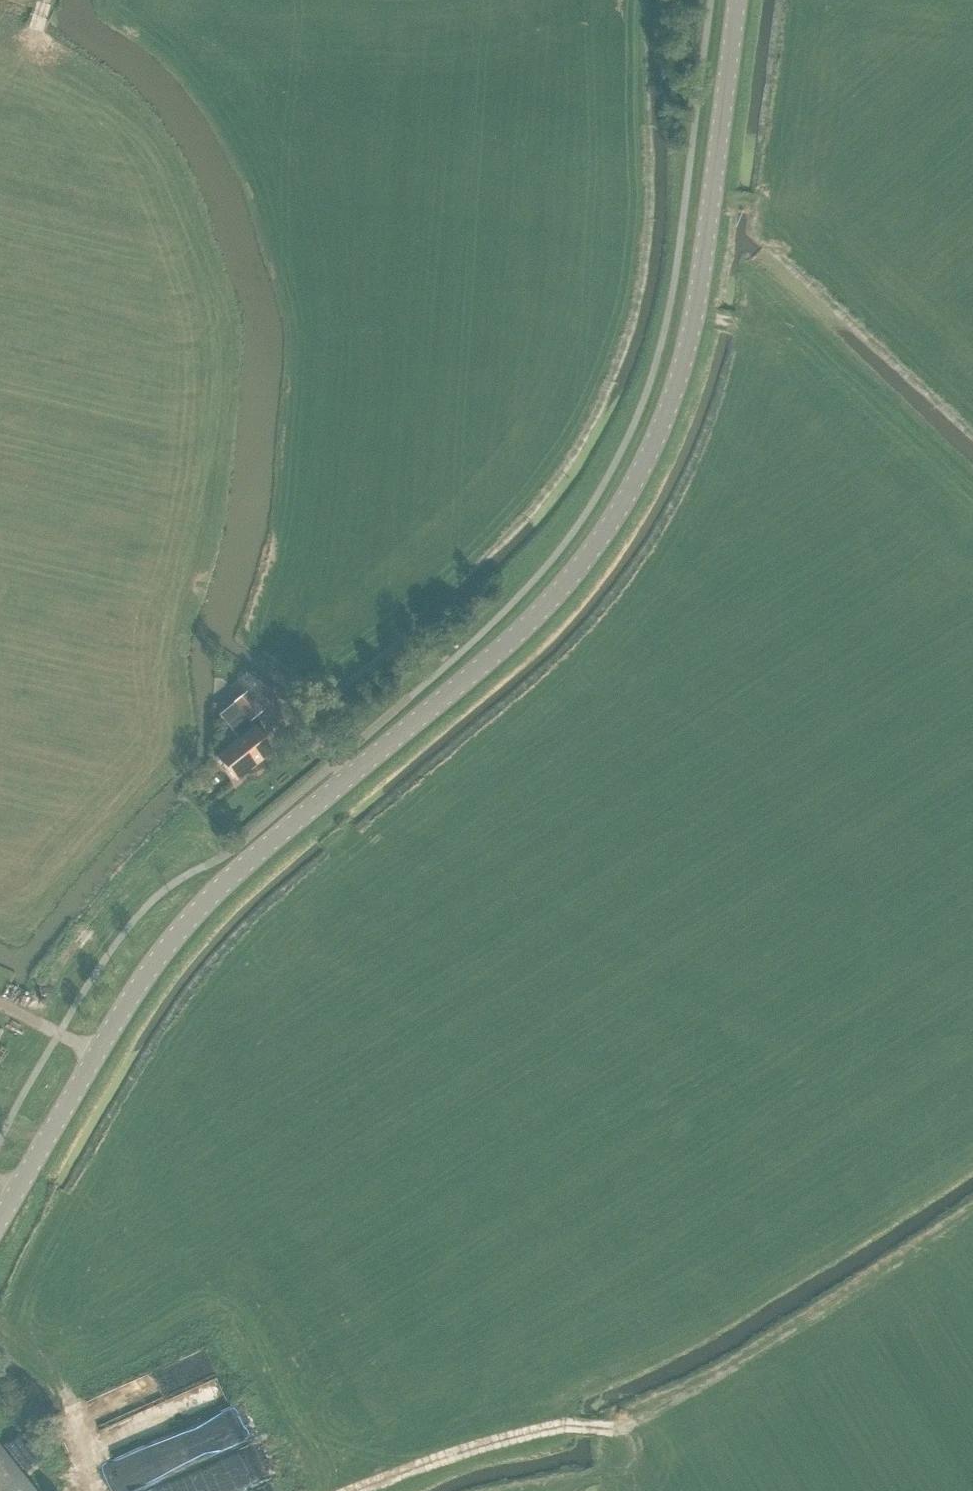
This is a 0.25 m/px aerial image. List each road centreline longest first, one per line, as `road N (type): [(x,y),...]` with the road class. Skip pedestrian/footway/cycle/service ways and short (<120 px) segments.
road 1 (tertiary): [(0,1221),(178,933),(533,618),(599,542),(631,491),(661,429),(698,299),(737,0)]
road 2 (track): [(352,1490),(565,1425),(614,1430),(638,1420),(972,1212)]

